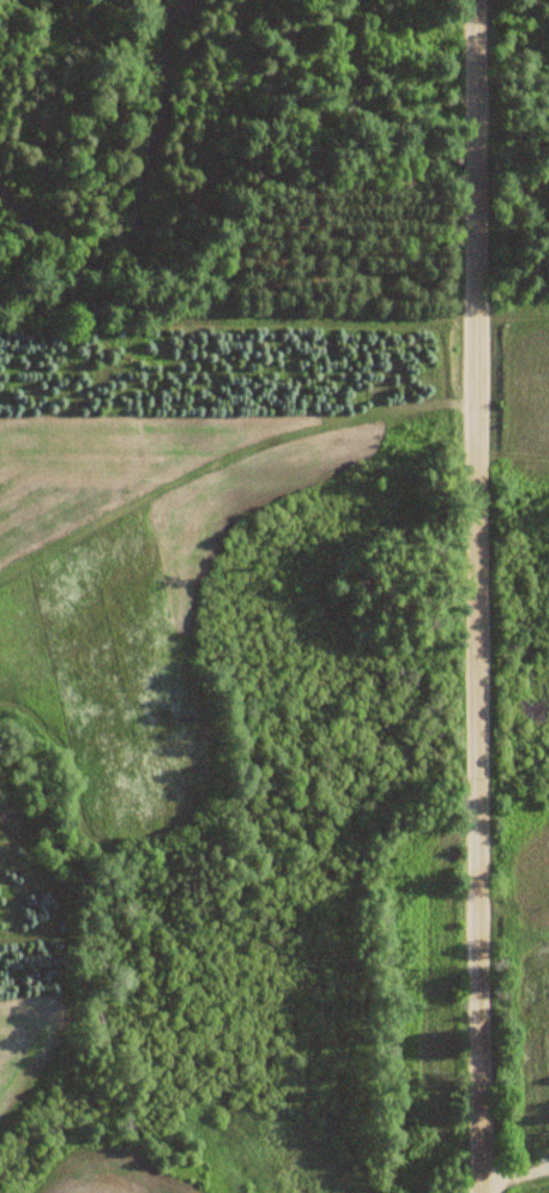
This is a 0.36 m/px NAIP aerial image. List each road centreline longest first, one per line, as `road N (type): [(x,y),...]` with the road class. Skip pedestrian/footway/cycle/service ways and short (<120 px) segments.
road 1 (residential): [(481,1192),(476,0)]

